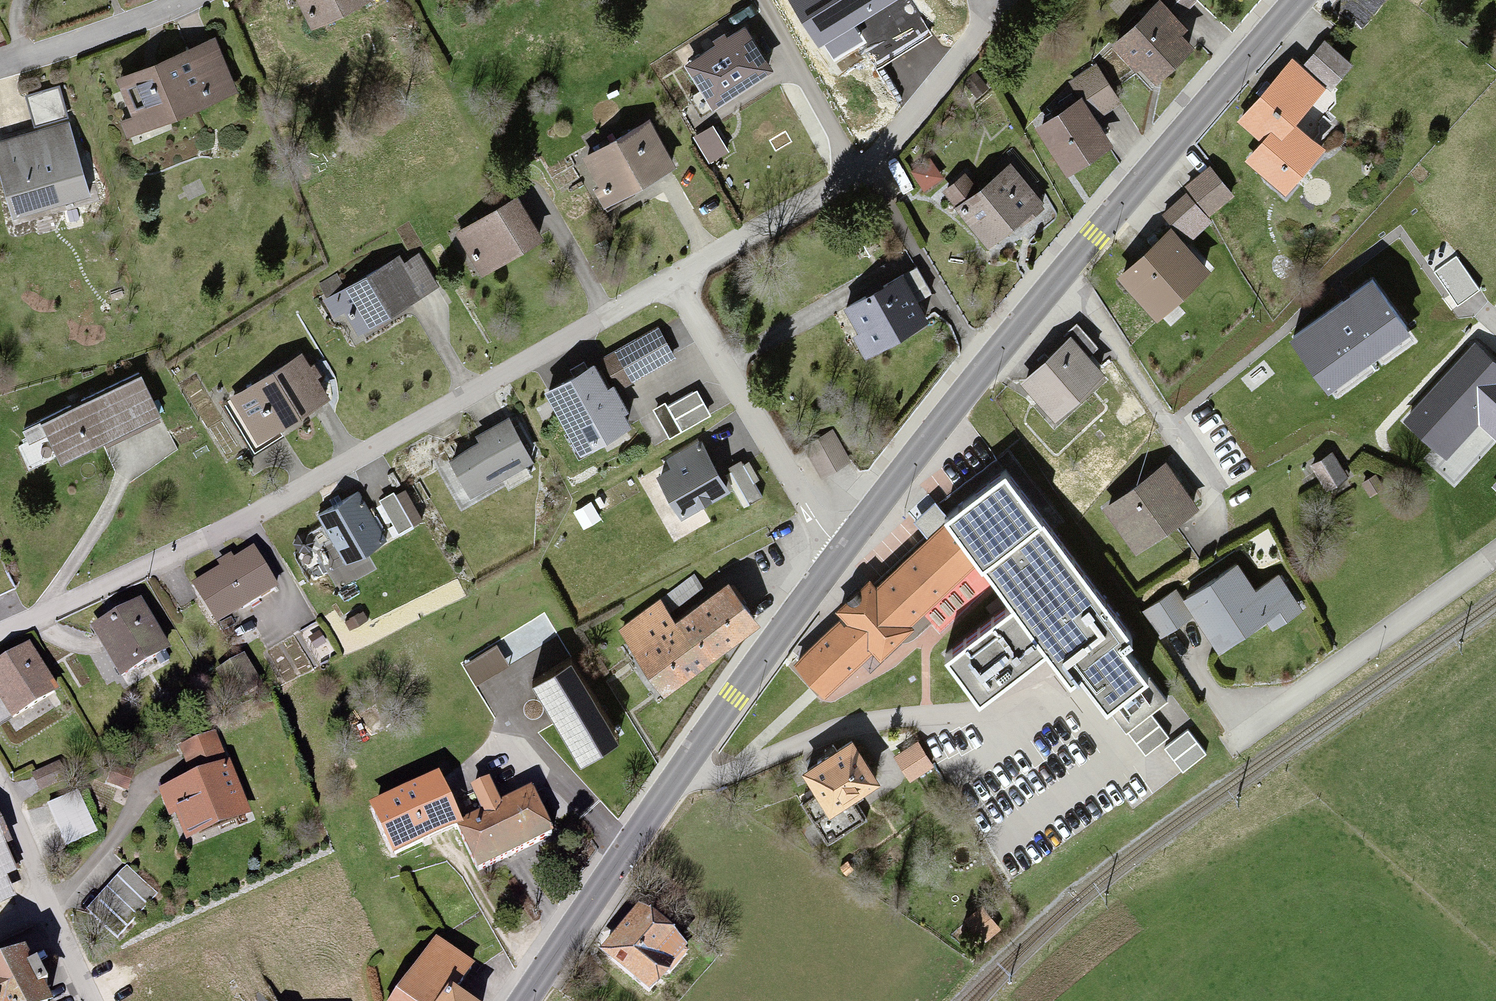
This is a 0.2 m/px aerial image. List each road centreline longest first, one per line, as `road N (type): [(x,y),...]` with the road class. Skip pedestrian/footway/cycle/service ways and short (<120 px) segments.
road 1 (residential): [(671,281),(302,490),(0,634)]
road 2 (primary): [(523,1000),(840,551)]
road 3 (residential): [(993,15),(858,175),(671,281)]
road 4 (primary): [(840,551),(1070,266)]
road 5 (primary): [(1070,266),(1297,0)]
road 6 (residential): [(840,551),(671,281)]
road 7 (residential): [(1240,735),(1495,550)]
road 8 (residential): [(1070,266),(1214,486)]
road 9 (residential): [(0,64),(183,0)]
road 10 (residential): [(0,790),(49,907)]

